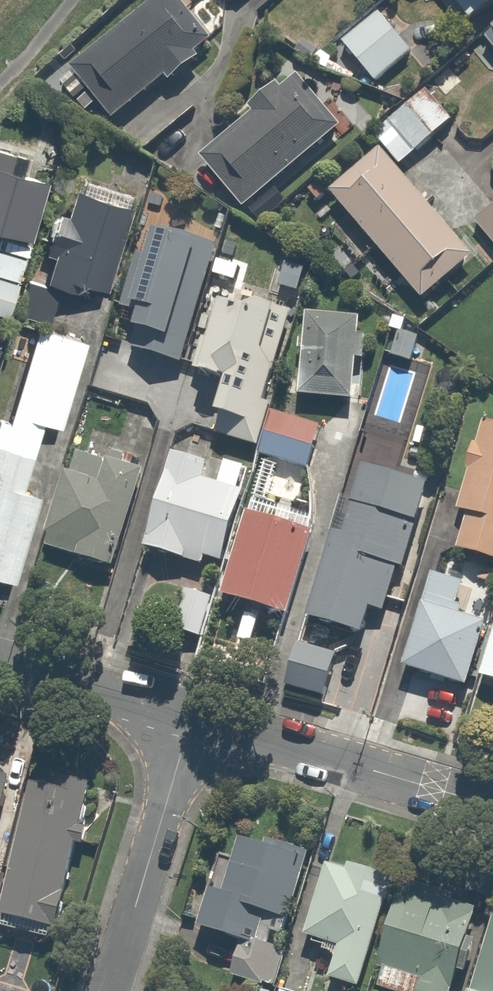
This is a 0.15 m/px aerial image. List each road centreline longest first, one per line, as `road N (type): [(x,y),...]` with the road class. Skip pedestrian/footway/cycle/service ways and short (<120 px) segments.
road 1 (residential): [(192,722),(492,807)]
road 2 (residential): [(192,722),(108,990)]
road 3 (residential): [(0,661),(192,722)]

